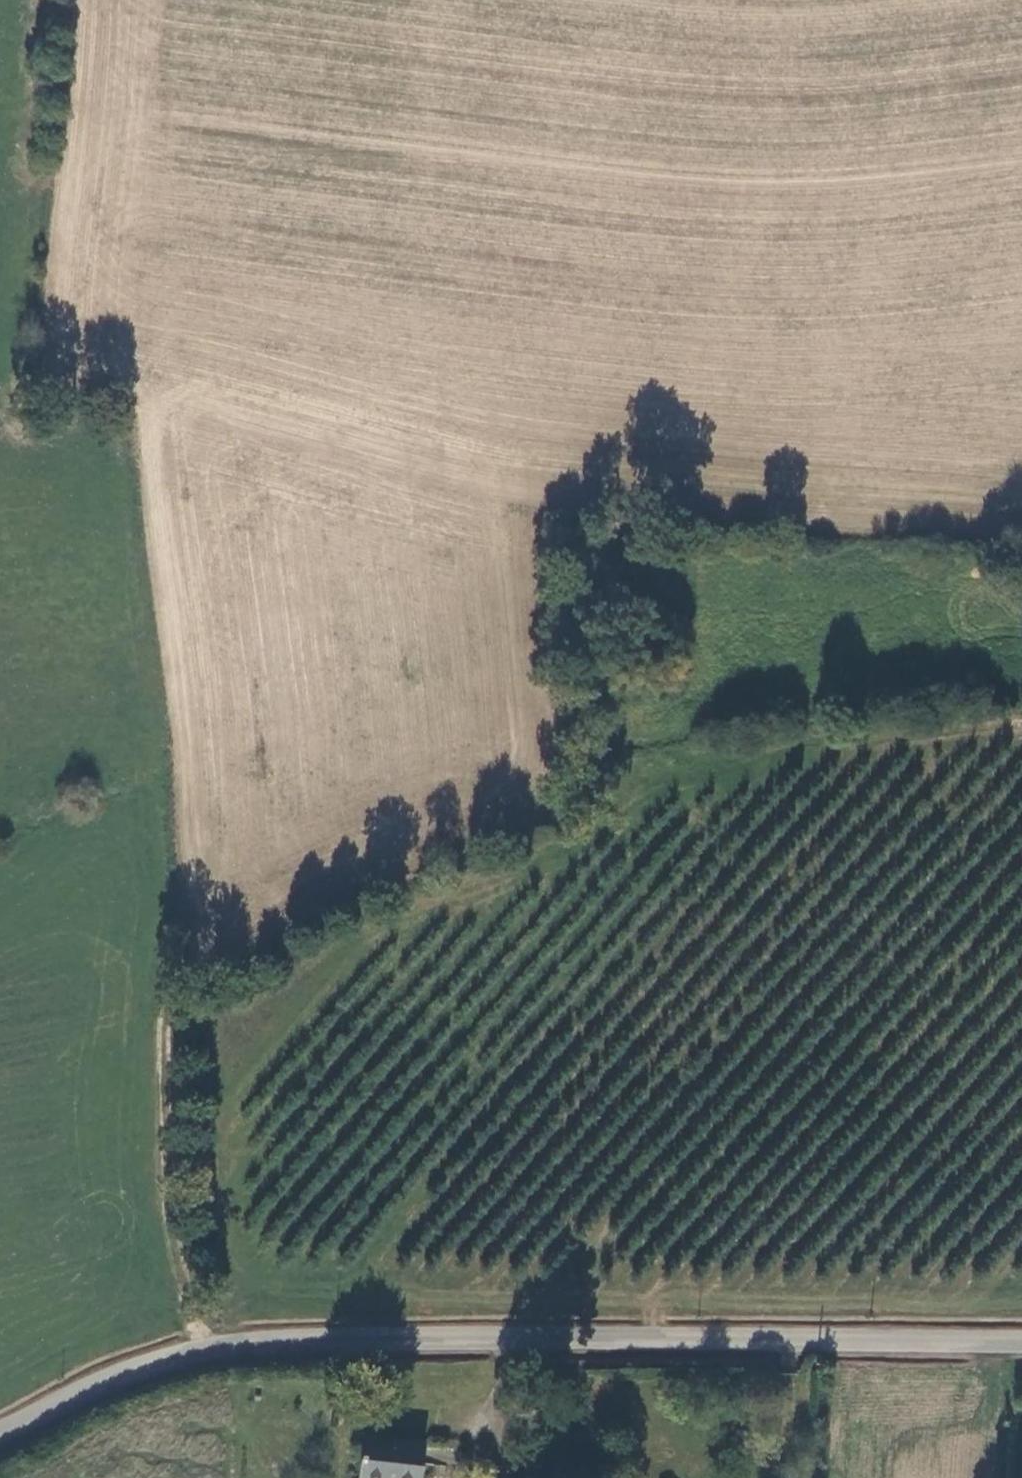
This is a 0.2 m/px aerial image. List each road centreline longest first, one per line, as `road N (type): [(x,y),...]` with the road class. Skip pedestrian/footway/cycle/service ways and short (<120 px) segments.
road 1 (unclassified): [(0,1433),(158,1361),(260,1343),(1021,1342)]
road 2 (track): [(204,1350),(174,1200),(165,982)]
road 3 (track): [(1021,725),(793,759)]

